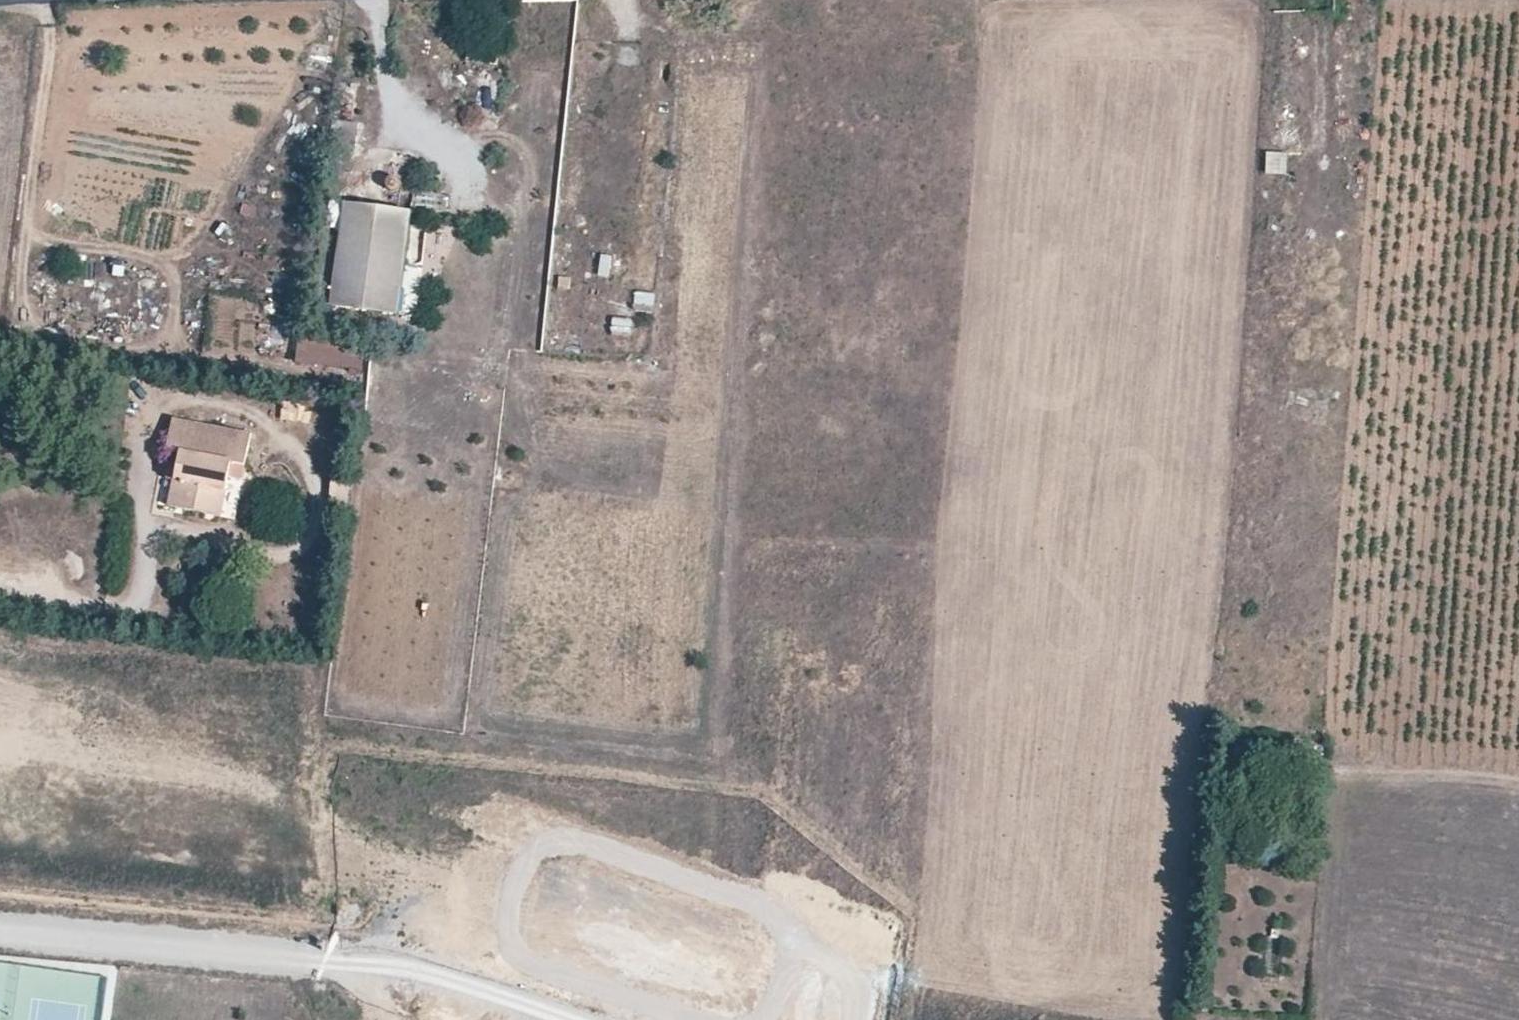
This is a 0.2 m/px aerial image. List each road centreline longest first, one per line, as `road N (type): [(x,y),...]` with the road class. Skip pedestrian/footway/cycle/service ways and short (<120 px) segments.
road 1 (unknown): [(0,942),(417,972),(555,1019)]

